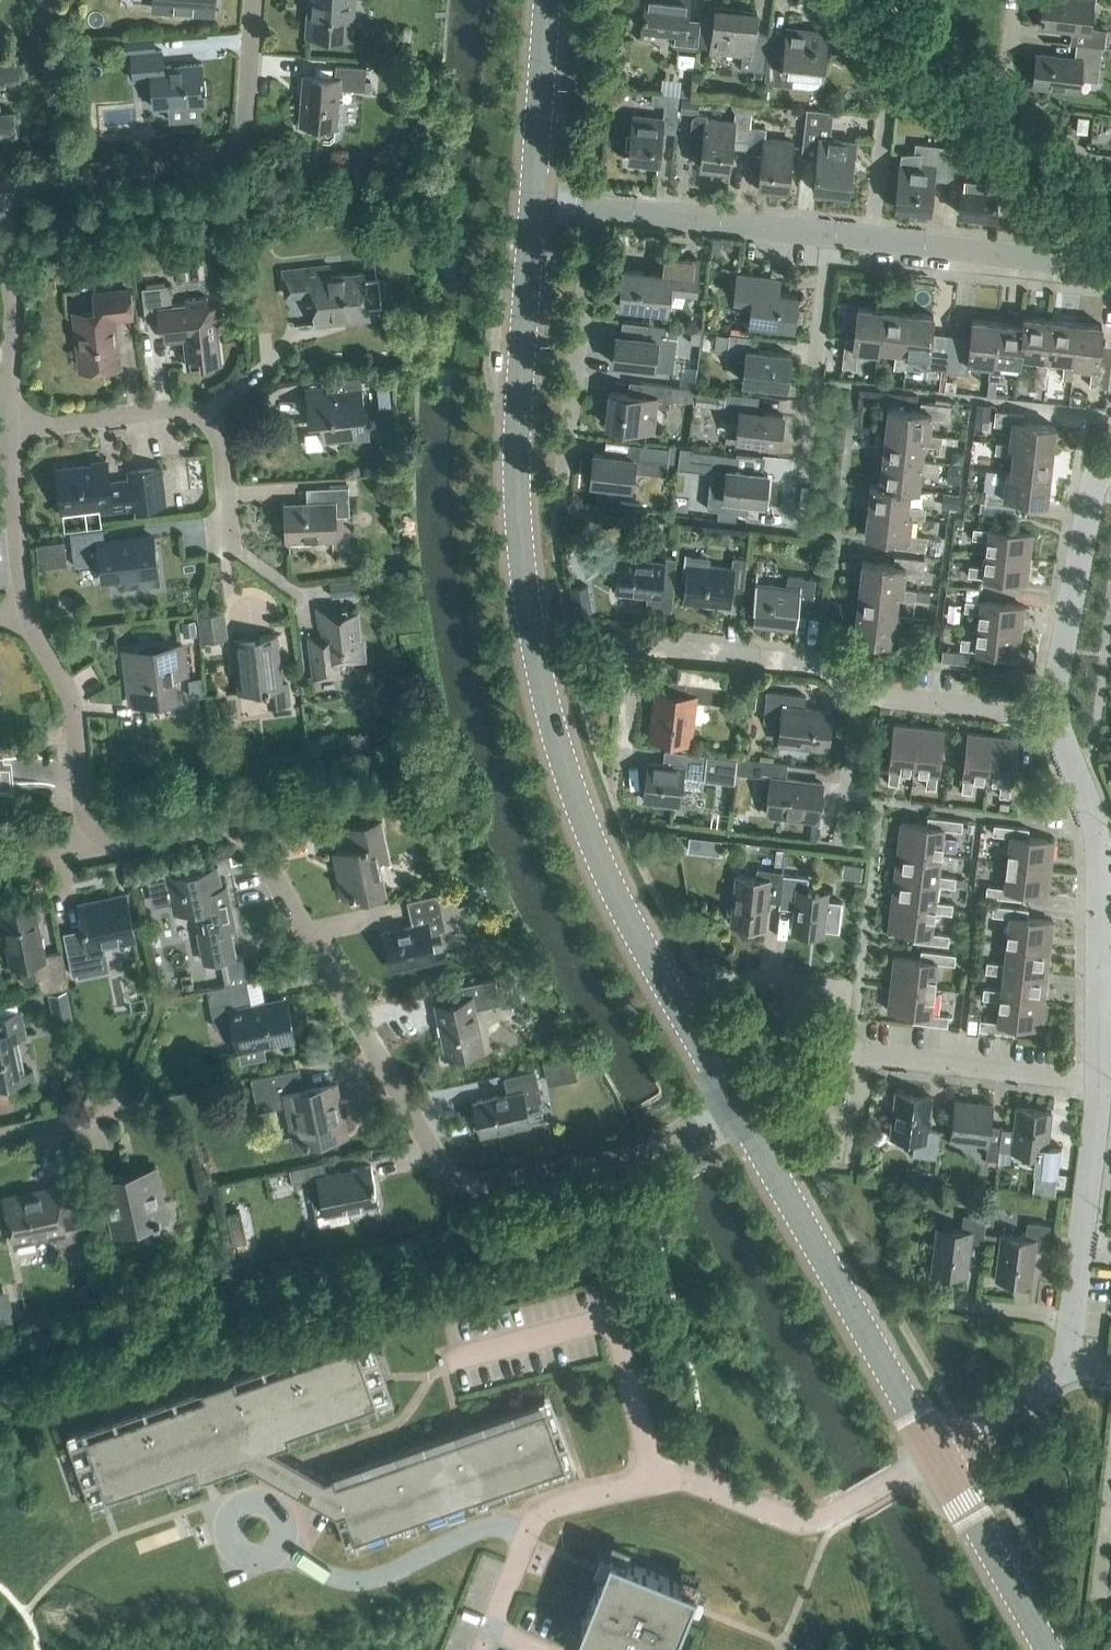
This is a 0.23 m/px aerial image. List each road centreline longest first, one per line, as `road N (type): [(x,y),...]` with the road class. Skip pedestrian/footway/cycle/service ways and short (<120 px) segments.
road 1 (tertiary): [(726,1105),(596,855),(558,744),(529,621),(515,483),(532,203)]
road 2 (residential): [(92,846),(183,828),(222,832),(242,847),(448,1181),(495,1186),(653,1150),(726,1105)]
road 3 (tertiary): [(932,1450),(726,1105)]
road 4 (residential): [(0,172),(195,175),(230,162),(246,129),(254,0)]
road 5 (residential): [(230,547),(220,442),(203,421),(178,410),(0,427)]
road 6 (residential): [(563,484),(594,208)]
road 7 (residential): [(1099,975),(1095,819),(1054,713)]
road 8 (residential): [(796,500),(827,233)]
road 9 (residential): [(868,238),(891,94),(823,0)]
road 10 (residential): [(1054,713),(1091,490),(1110,472)]
road 11 (residential): [(92,846),(65,692),(12,613)]
road 12 (residential): [(868,238),(1110,267)]
road 13 (residential): [(1100,1084),(865,1055)]
road 14 (residential): [(636,646),(825,667),(860,694)]
road 15 (residential): [(594,208),(827,233)]
road 16 (residential): [(1077,1315),(1100,1084)]
road 17 (tertiary): [(1047,1649),(932,1450)]
road 18 (residential): [(1016,0),(1007,81),(1078,159),(1110,163)]
road 19 (residential): [(865,1055),(838,1051),(842,990),(714,975)]
road 20 (tertiary): [(532,203),(548,0)]
road 21 (residential): [(860,694),(1054,713)]
road 22 (residential): [(12,613),(0,431)]
road 23 (residential): [(932,1450),(1072,1362)]
road 24 (residential): [(1096,1622),(1110,1492)]
road 25 (residential): [(1077,1315),(949,1300)]
road 26 (residential): [(119,1111),(0,1129)]

